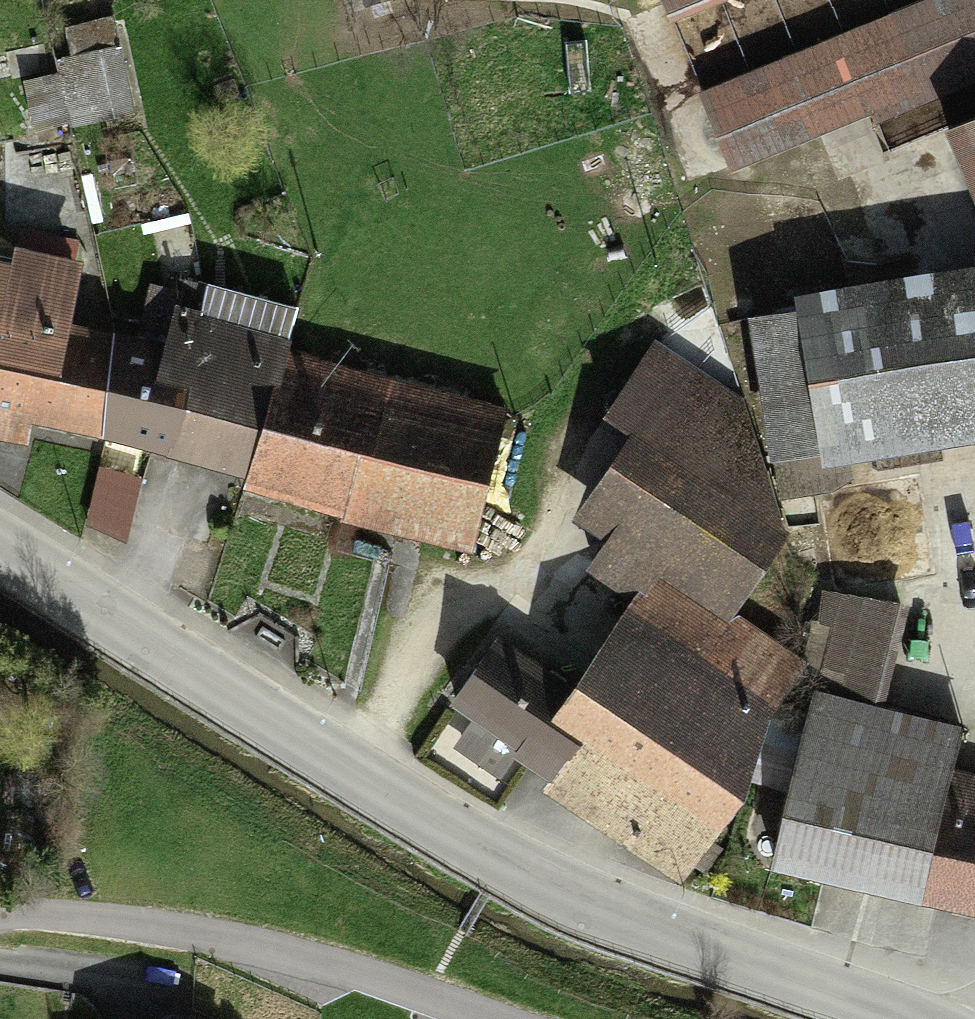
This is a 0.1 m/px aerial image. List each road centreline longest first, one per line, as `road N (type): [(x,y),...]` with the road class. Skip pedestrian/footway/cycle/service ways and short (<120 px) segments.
road 1 (tertiary): [(0,548),(453,839),(561,898),(892,1018)]
road 2 (residential): [(0,911),(227,937),(353,968),(499,1018)]

